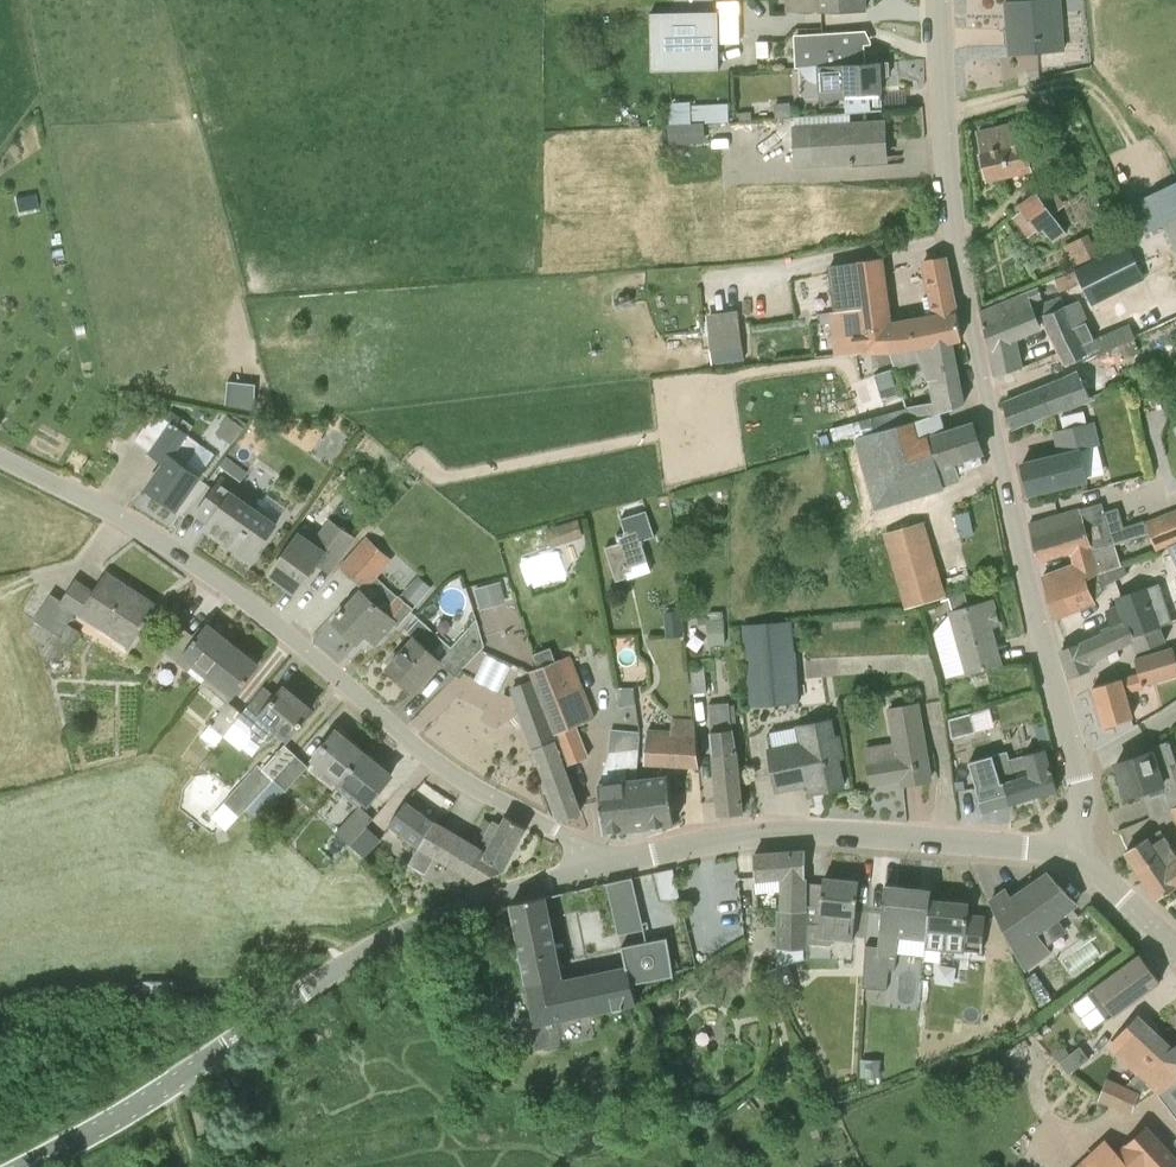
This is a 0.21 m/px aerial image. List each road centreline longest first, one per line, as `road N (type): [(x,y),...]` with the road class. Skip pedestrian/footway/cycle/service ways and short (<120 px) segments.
road 1 (tertiary): [(1076,853),(1082,781),(1030,597),(958,253),(939,0)]
road 2 (unclassified): [(610,863),(448,771),(188,559),(0,458)]
road 3 (unclassified): [(26,1166),(164,1089),(397,935),(502,893),(610,863)]
road 4 (unclassified): [(1076,853),(809,830),(733,836),(610,863)]
road 5 (tertiary): [(1175,947),(1076,853)]

